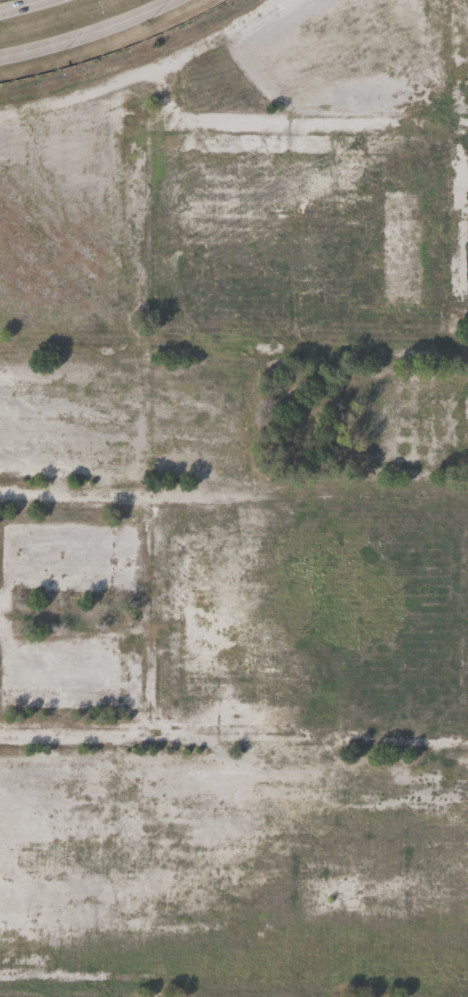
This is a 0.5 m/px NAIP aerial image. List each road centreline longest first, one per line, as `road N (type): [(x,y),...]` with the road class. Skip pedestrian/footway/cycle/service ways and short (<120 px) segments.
road 1 (secondary): [(0,58),(175,0)]

